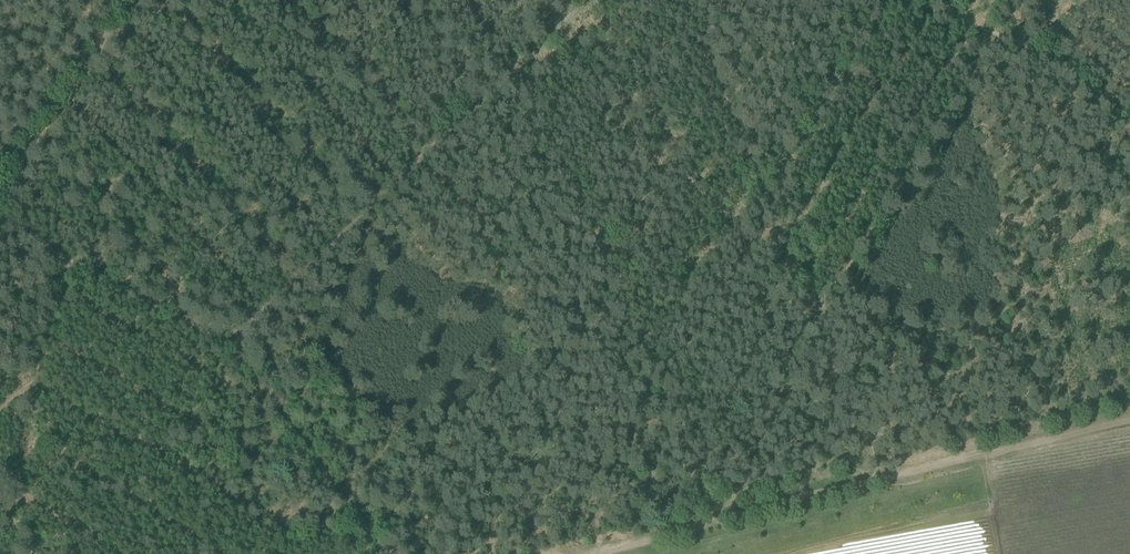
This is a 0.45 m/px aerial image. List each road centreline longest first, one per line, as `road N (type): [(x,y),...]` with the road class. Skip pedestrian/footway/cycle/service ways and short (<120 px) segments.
road 1 (track): [(877,474),(815,313),(1003,35),(1032,47)]
road 2 (track): [(576,553),(877,474)]
road 3 (track): [(228,342),(389,553)]
road 4 (track): [(877,474),(1129,412)]
road 5 (track): [(0,221),(228,342)]
road 6 (track): [(1129,129),(1032,47)]

